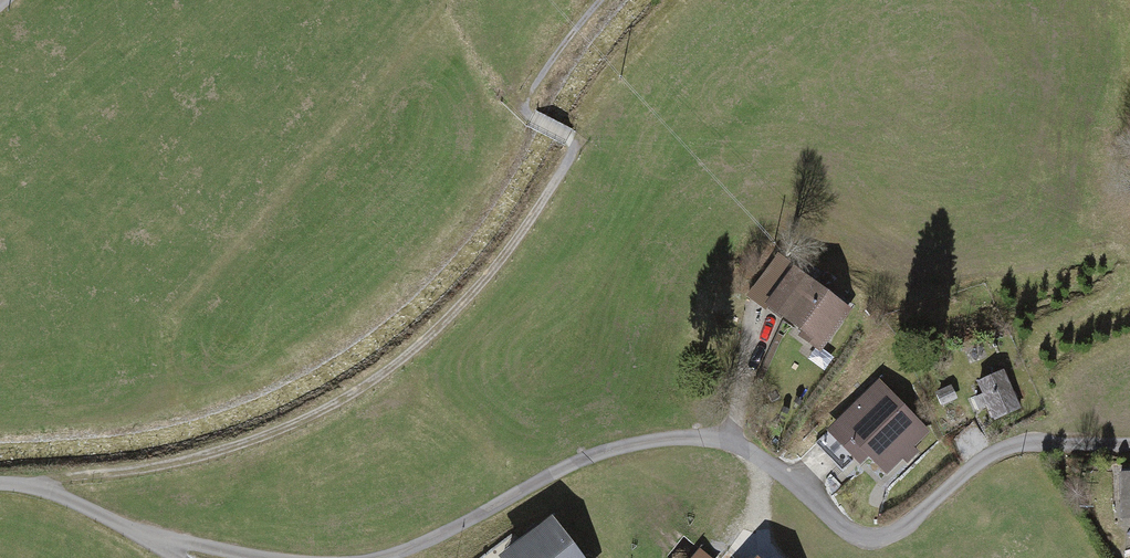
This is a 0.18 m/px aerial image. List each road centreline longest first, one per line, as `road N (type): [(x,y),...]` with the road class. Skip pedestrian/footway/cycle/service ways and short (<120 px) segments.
road 1 (track): [(349,557),(440,538),(618,444),(732,442),(863,537),(907,535),(992,454),(1129,445)]
road 2 (track): [(532,122),(568,138),(576,155),(498,291),(369,417),(240,454),(37,488)]
road 3 (track): [(139,540),(303,557)]

